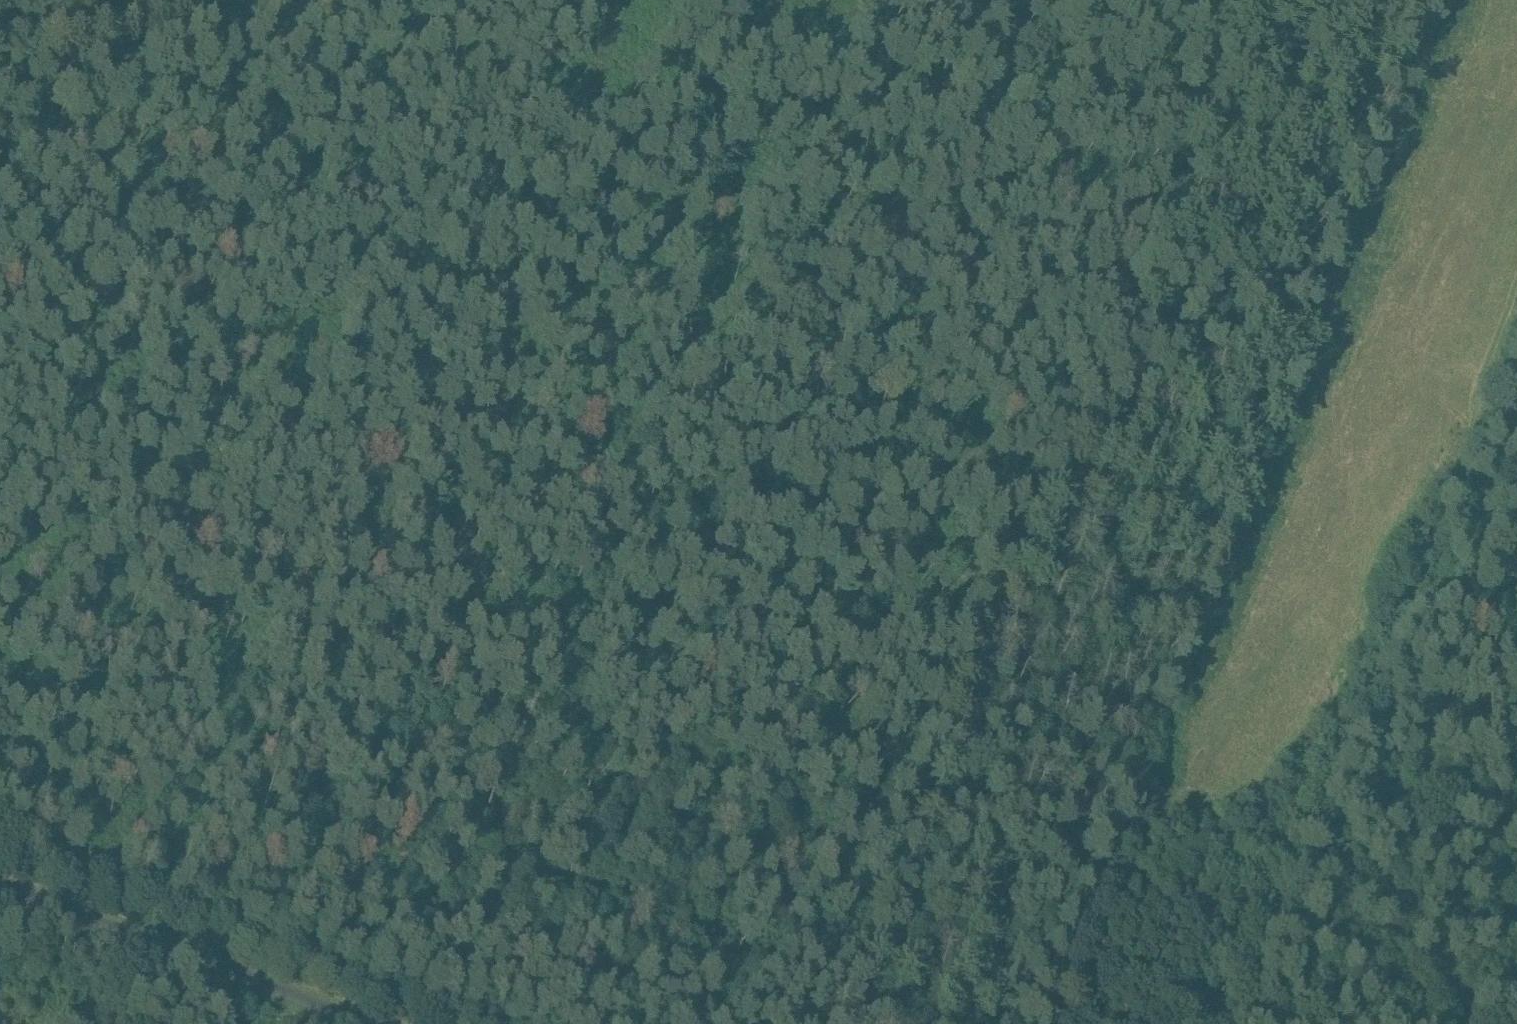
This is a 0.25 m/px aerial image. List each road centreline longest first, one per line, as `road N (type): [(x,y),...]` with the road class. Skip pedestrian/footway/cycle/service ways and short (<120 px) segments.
road 1 (track): [(1239,1023),(1516,340)]
road 2 (track): [(373,1023),(0,883)]

